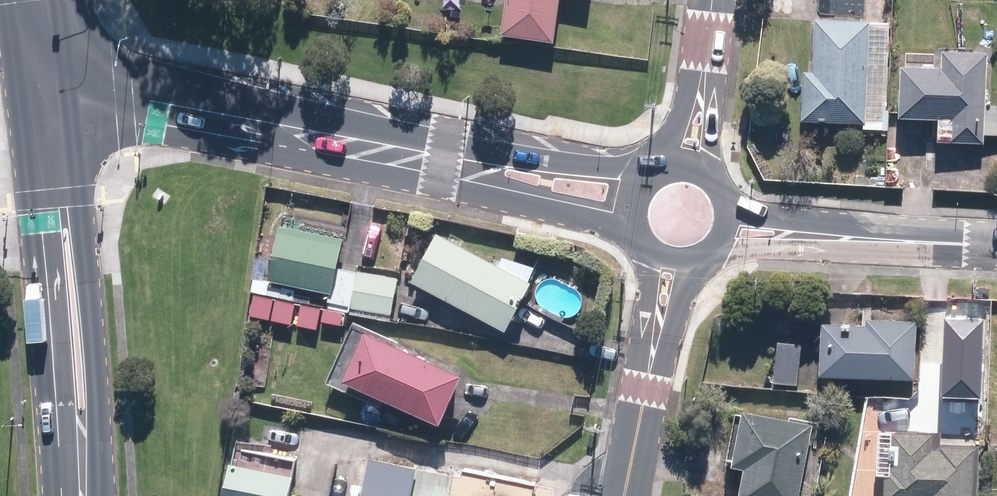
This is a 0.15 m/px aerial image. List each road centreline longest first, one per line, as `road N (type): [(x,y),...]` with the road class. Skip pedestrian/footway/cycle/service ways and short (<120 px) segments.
road 1 (tertiary): [(38,28),(222,89),(659,166)]
road 2 (tertiary): [(636,221),(46,99)]
road 3 (secondary): [(46,99),(69,327),(75,495)]
road 4 (residential): [(658,325),(624,495)]
road 5 (tertiary): [(996,242),(826,232)]

